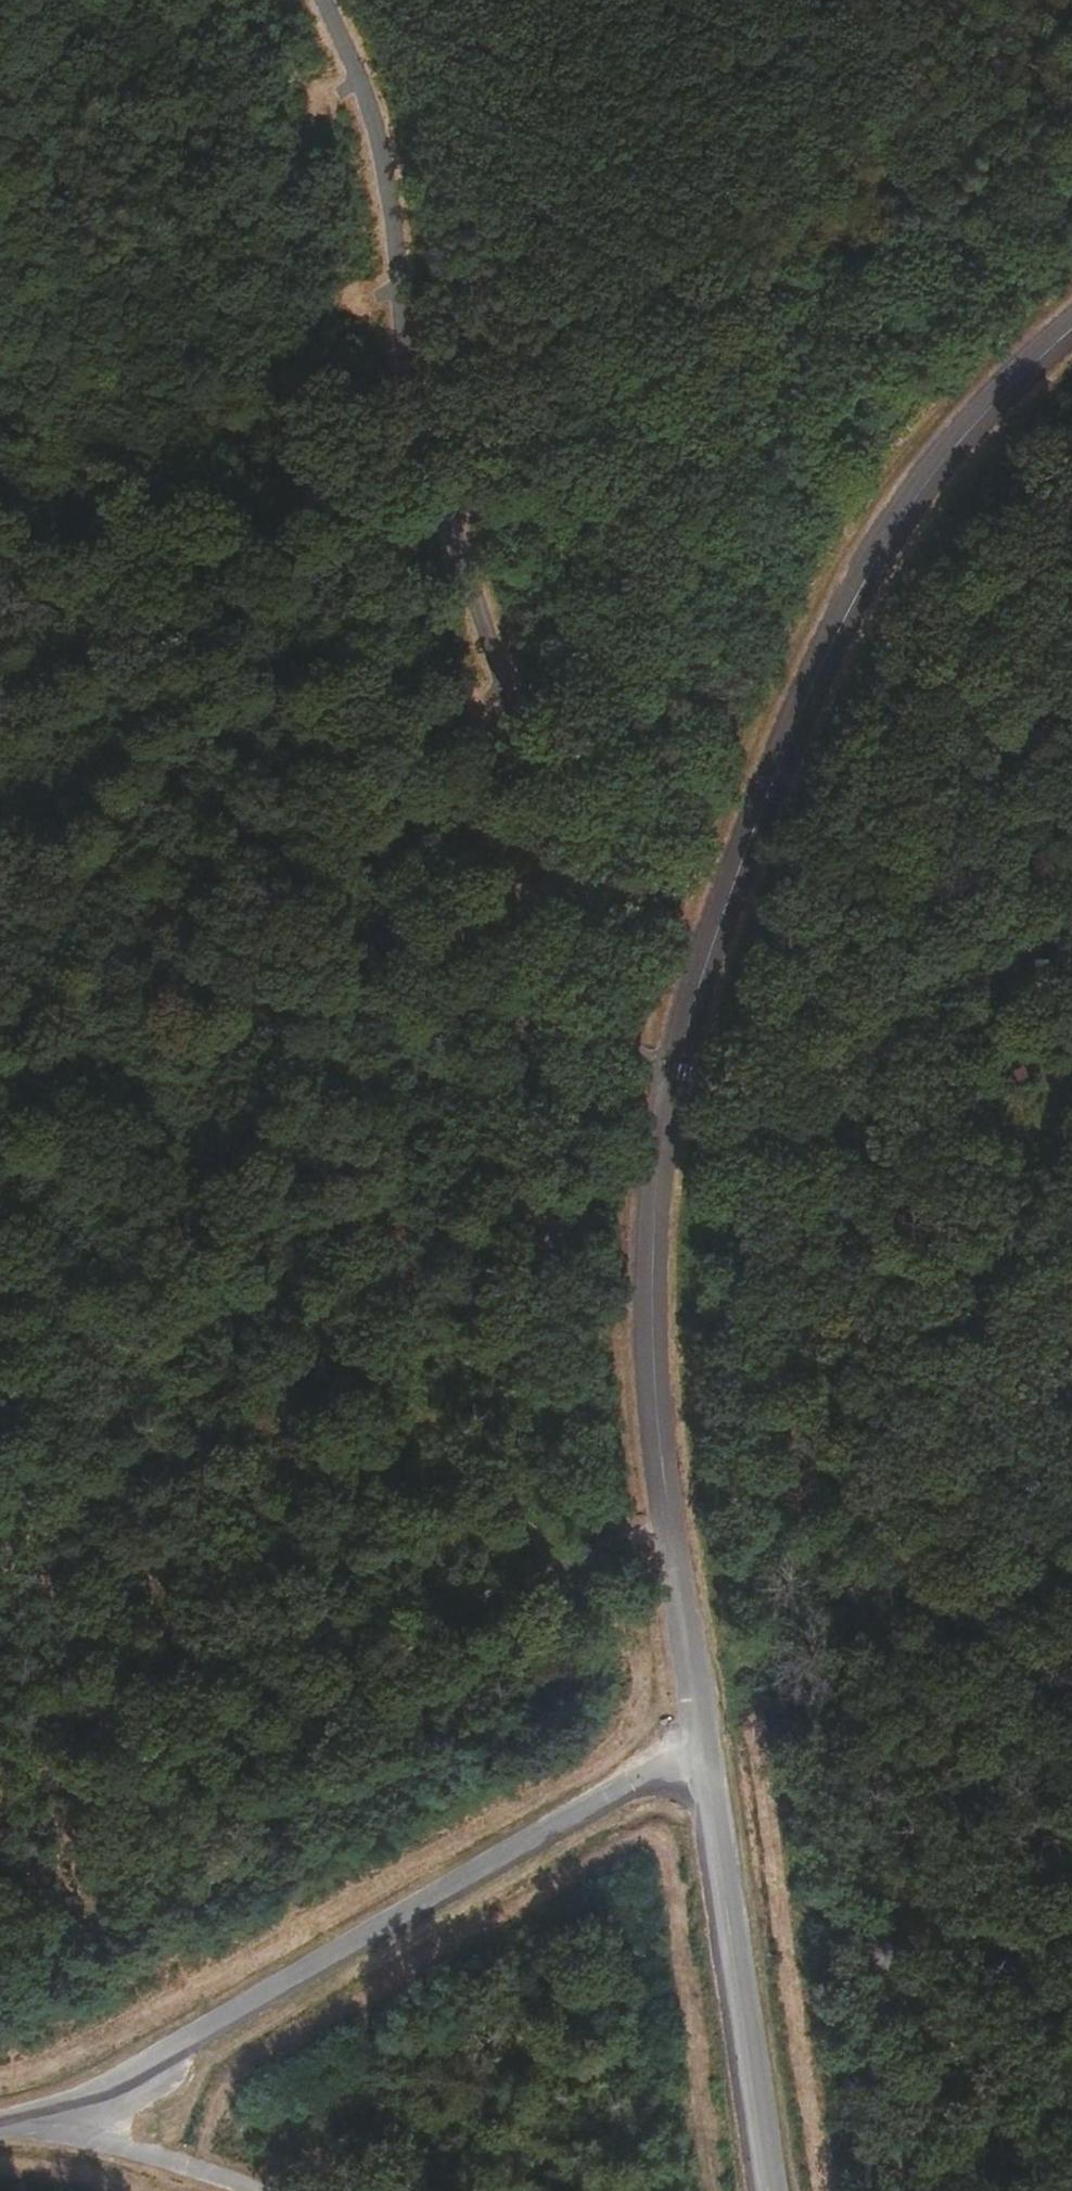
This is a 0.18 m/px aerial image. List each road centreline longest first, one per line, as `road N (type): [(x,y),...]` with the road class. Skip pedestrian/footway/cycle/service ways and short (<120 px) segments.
road 1 (unclassified): [(334,0),(377,108),(417,448),(570,890),(607,1044),(668,1072)]
road 2 (unclassified): [(775,2190),(661,1531),(643,1288),(668,1072)]
road 3 (unclassified): [(668,1072),(742,839),(847,600),(935,462),(1071,327)]

